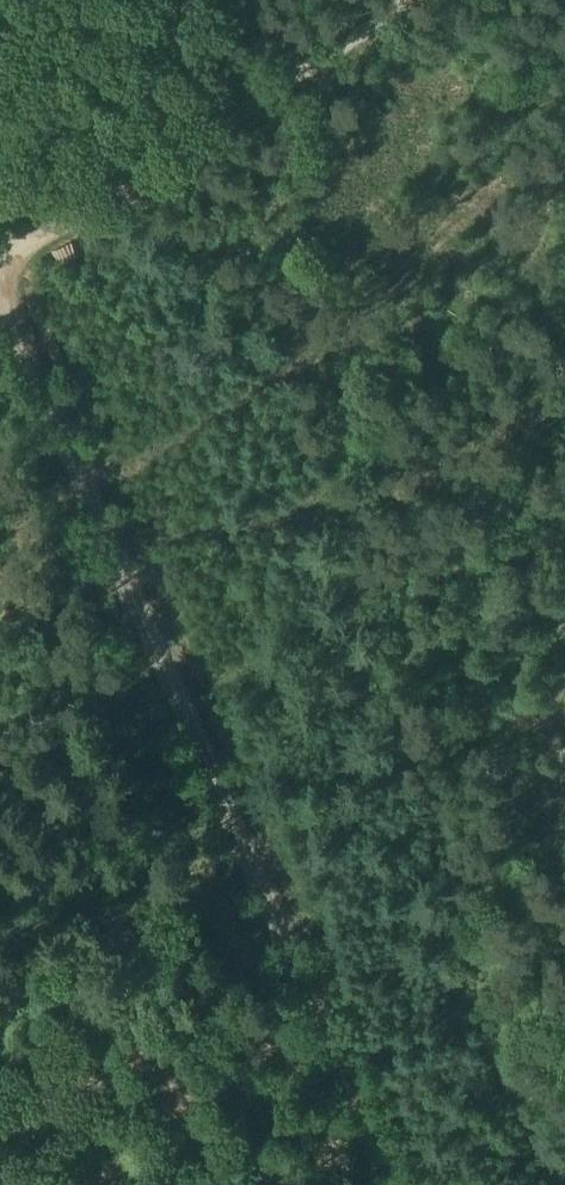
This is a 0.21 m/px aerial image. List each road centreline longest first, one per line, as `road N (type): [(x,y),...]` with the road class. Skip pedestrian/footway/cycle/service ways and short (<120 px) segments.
road 1 (track): [(0,281),(398,1184)]
road 2 (track): [(0,261),(146,176),(407,0)]
road 3 (track): [(189,710),(564,507)]

